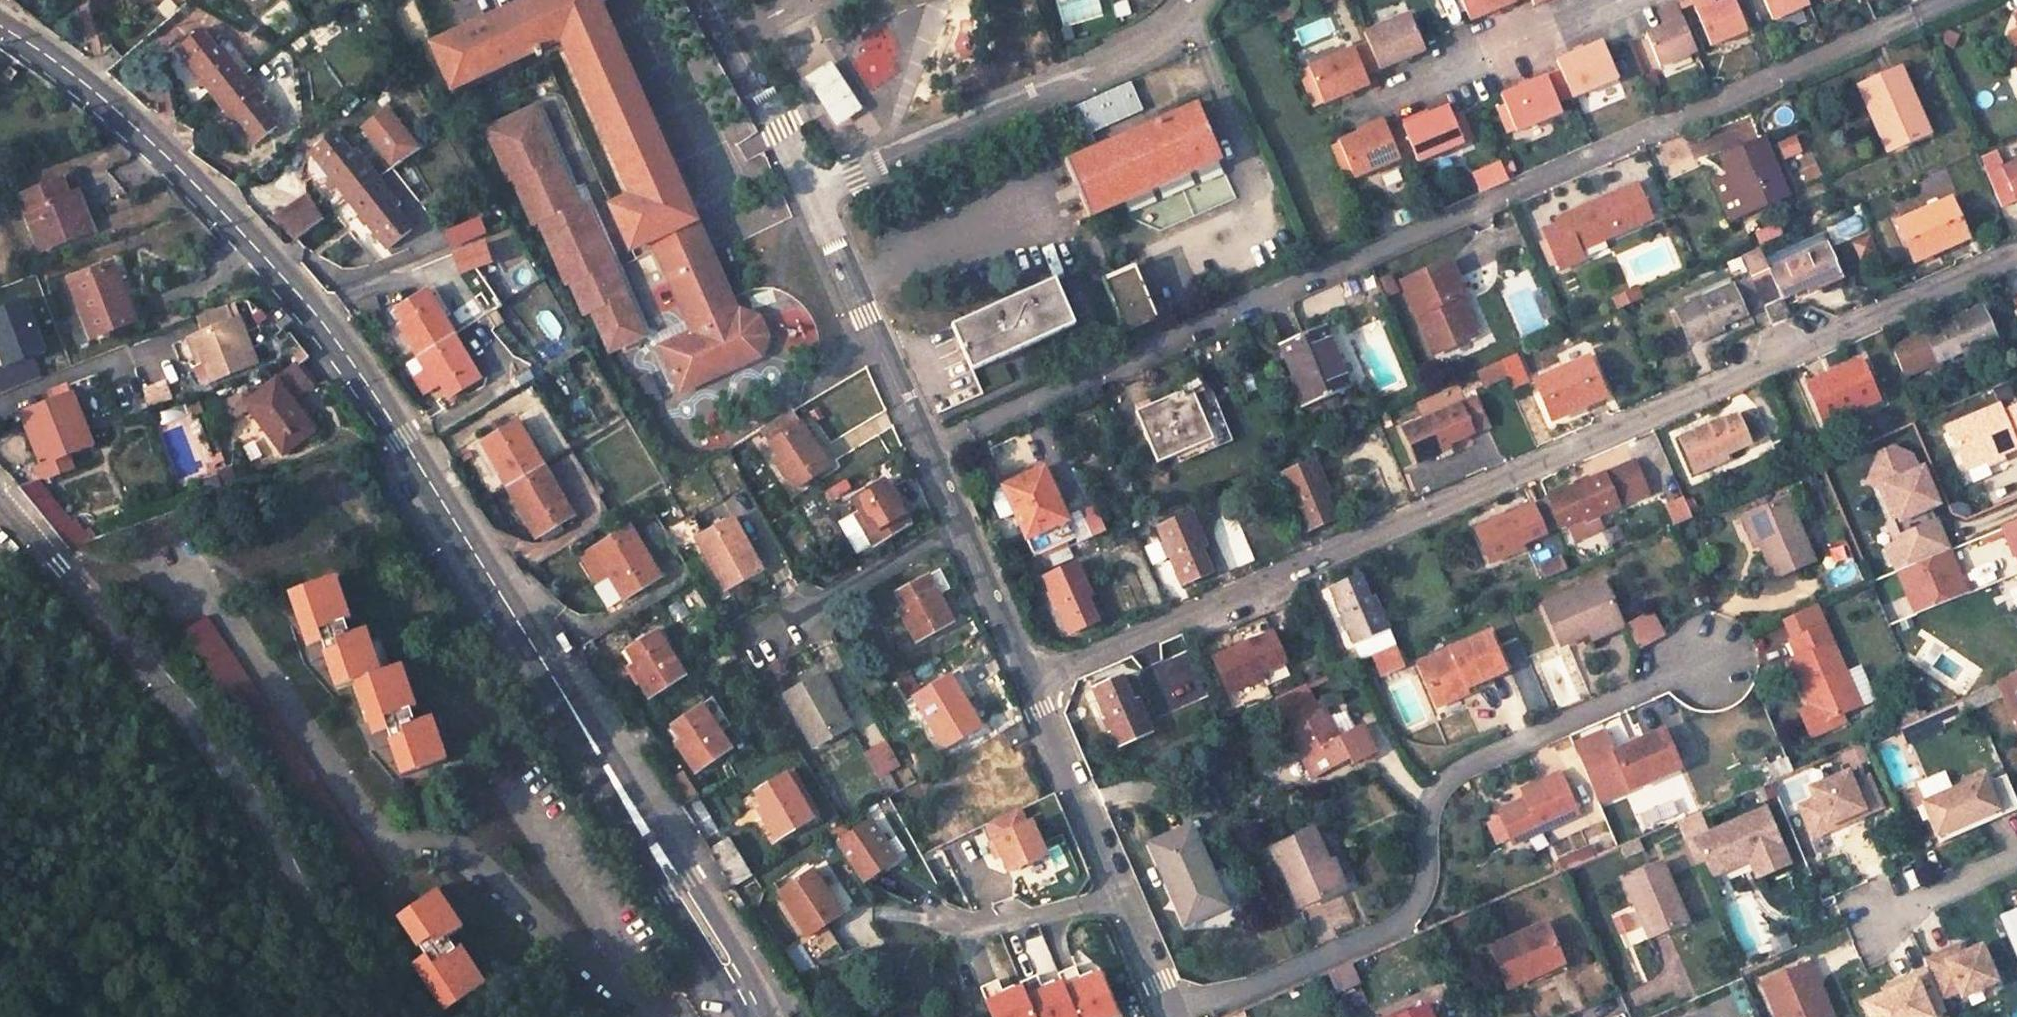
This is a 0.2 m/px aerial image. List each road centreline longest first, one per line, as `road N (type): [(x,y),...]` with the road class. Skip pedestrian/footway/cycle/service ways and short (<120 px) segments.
road 1 (tertiary): [(757,1016),(405,437),(302,294),(116,105),(0,26)]
road 2 (residential): [(926,447),(1945,0)]
road 3 (residential): [(1031,686),(2016,251)]
road 4 (residential): [(1703,664),(1459,767),(1430,791),(1422,885),(1404,914),(1365,938),(1171,1013)]
road 5 (unclassified): [(0,514),(153,684),(305,910),(348,1016)]
road 6 (residential): [(811,189),(1164,37),(1188,0)]
road 7 (unclassified): [(926,447),(811,189)]
road 8 (residential): [(1366,109),(1625,0)]
road 9 (unclassified): [(758,642),(960,529)]
road 10 (unclassified): [(1119,891),(1031,686)]
road 11 (unclassified): [(811,189),(711,0)]
road 12 (residential): [(915,918),(1034,916),(1119,891)]
road 13 (unclassified): [(1031,686),(960,529)]
road 14 (residential): [(1882,916),(2016,858)]
road 15 (unclassified): [(1171,1013),(1119,891)]

